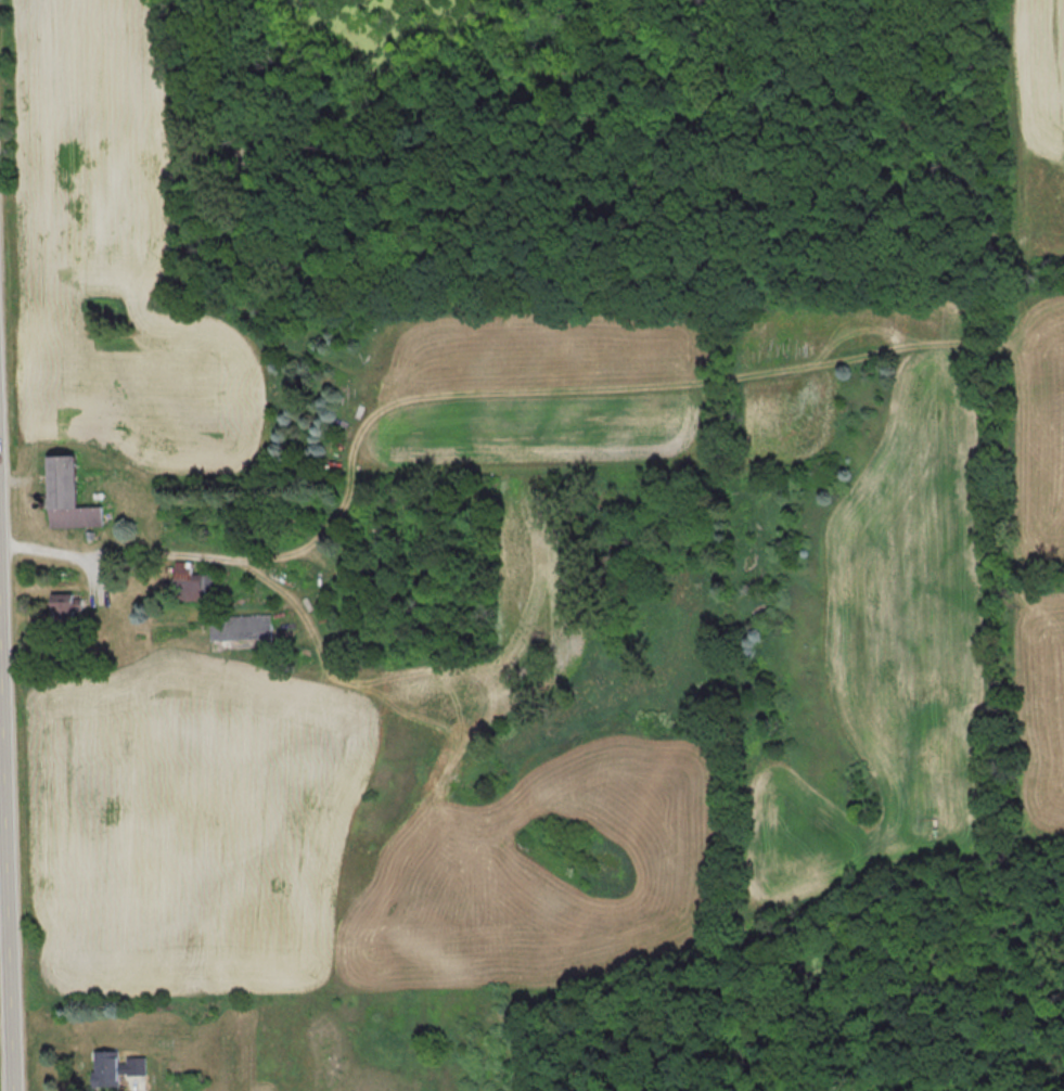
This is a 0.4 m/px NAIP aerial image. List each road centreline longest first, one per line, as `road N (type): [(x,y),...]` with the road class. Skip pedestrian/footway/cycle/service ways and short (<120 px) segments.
road 1 (tertiary): [(0,369),(21,1090)]

